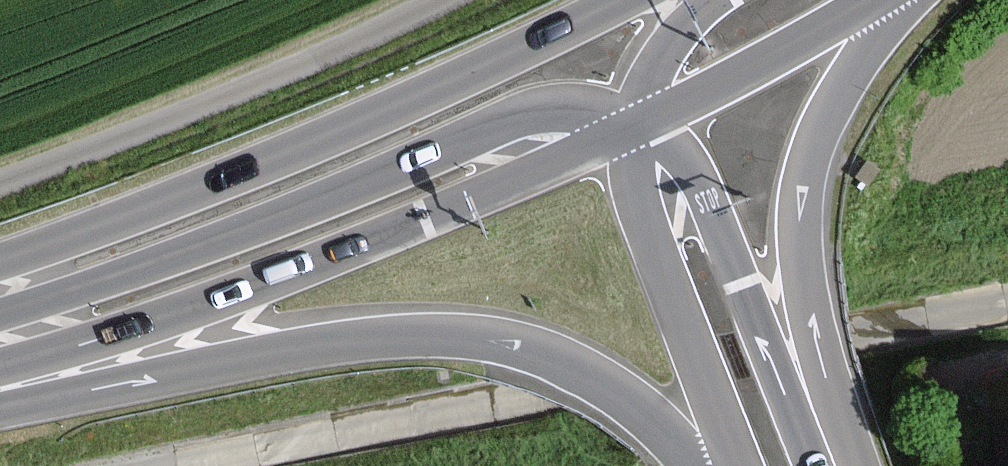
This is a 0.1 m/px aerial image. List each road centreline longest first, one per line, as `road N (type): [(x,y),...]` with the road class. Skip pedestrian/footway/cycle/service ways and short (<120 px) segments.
road 1 (primary): [(0,414),(286,352),(395,339),(499,344),(580,371),(701,465)]
road 2 (primary): [(625,0),(186,195),(0,258)]
road 3 (primary): [(0,362),(179,314),(630,119)]
road 4 (primary): [(630,119),(515,112),(137,271),(0,313)]
road 5 (track): [(439,0),(66,164),(0,184)]
road 6 (primary): [(823,439),(799,303),(798,182),(818,120),(899,0)]
road 7 (primary): [(823,439),(711,204),(630,119)]
road 8 (primary): [(630,119),(645,229),(729,465)]
road 9 (primary): [(630,119),(861,0)]
road 10 (primary): [(724,0),(690,20),(630,119)]
road 11 (residential): [(1007,302),(869,333)]

